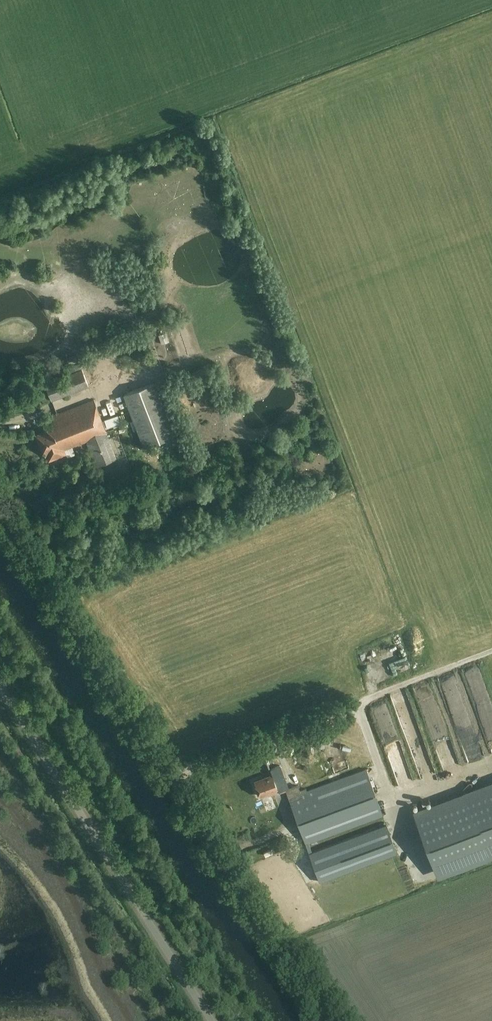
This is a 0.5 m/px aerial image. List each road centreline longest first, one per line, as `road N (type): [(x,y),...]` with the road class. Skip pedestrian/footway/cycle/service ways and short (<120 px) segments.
road 1 (unclassified): [(0,504),(326,1020)]
road 2 (unclassified): [(211,1020),(0,689)]

